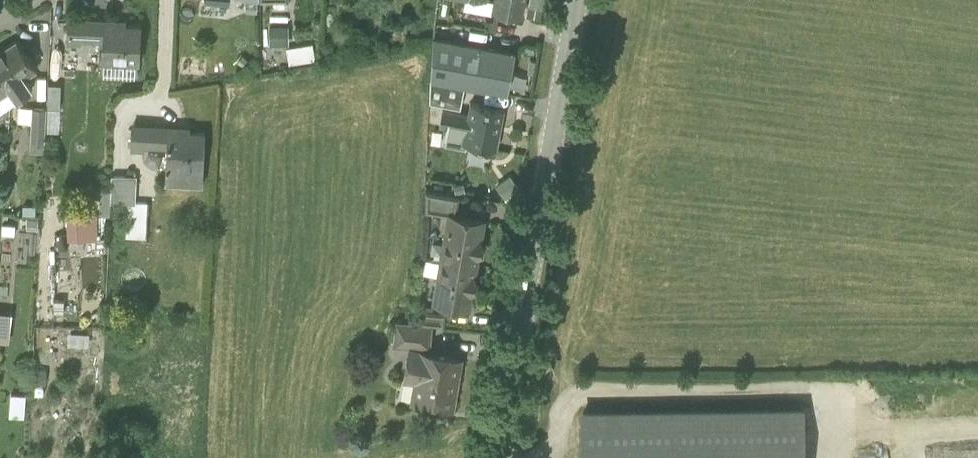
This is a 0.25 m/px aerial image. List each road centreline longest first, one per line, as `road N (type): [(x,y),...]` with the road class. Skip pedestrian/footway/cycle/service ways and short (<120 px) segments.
road 1 (tertiary): [(495,457),(575,0)]

